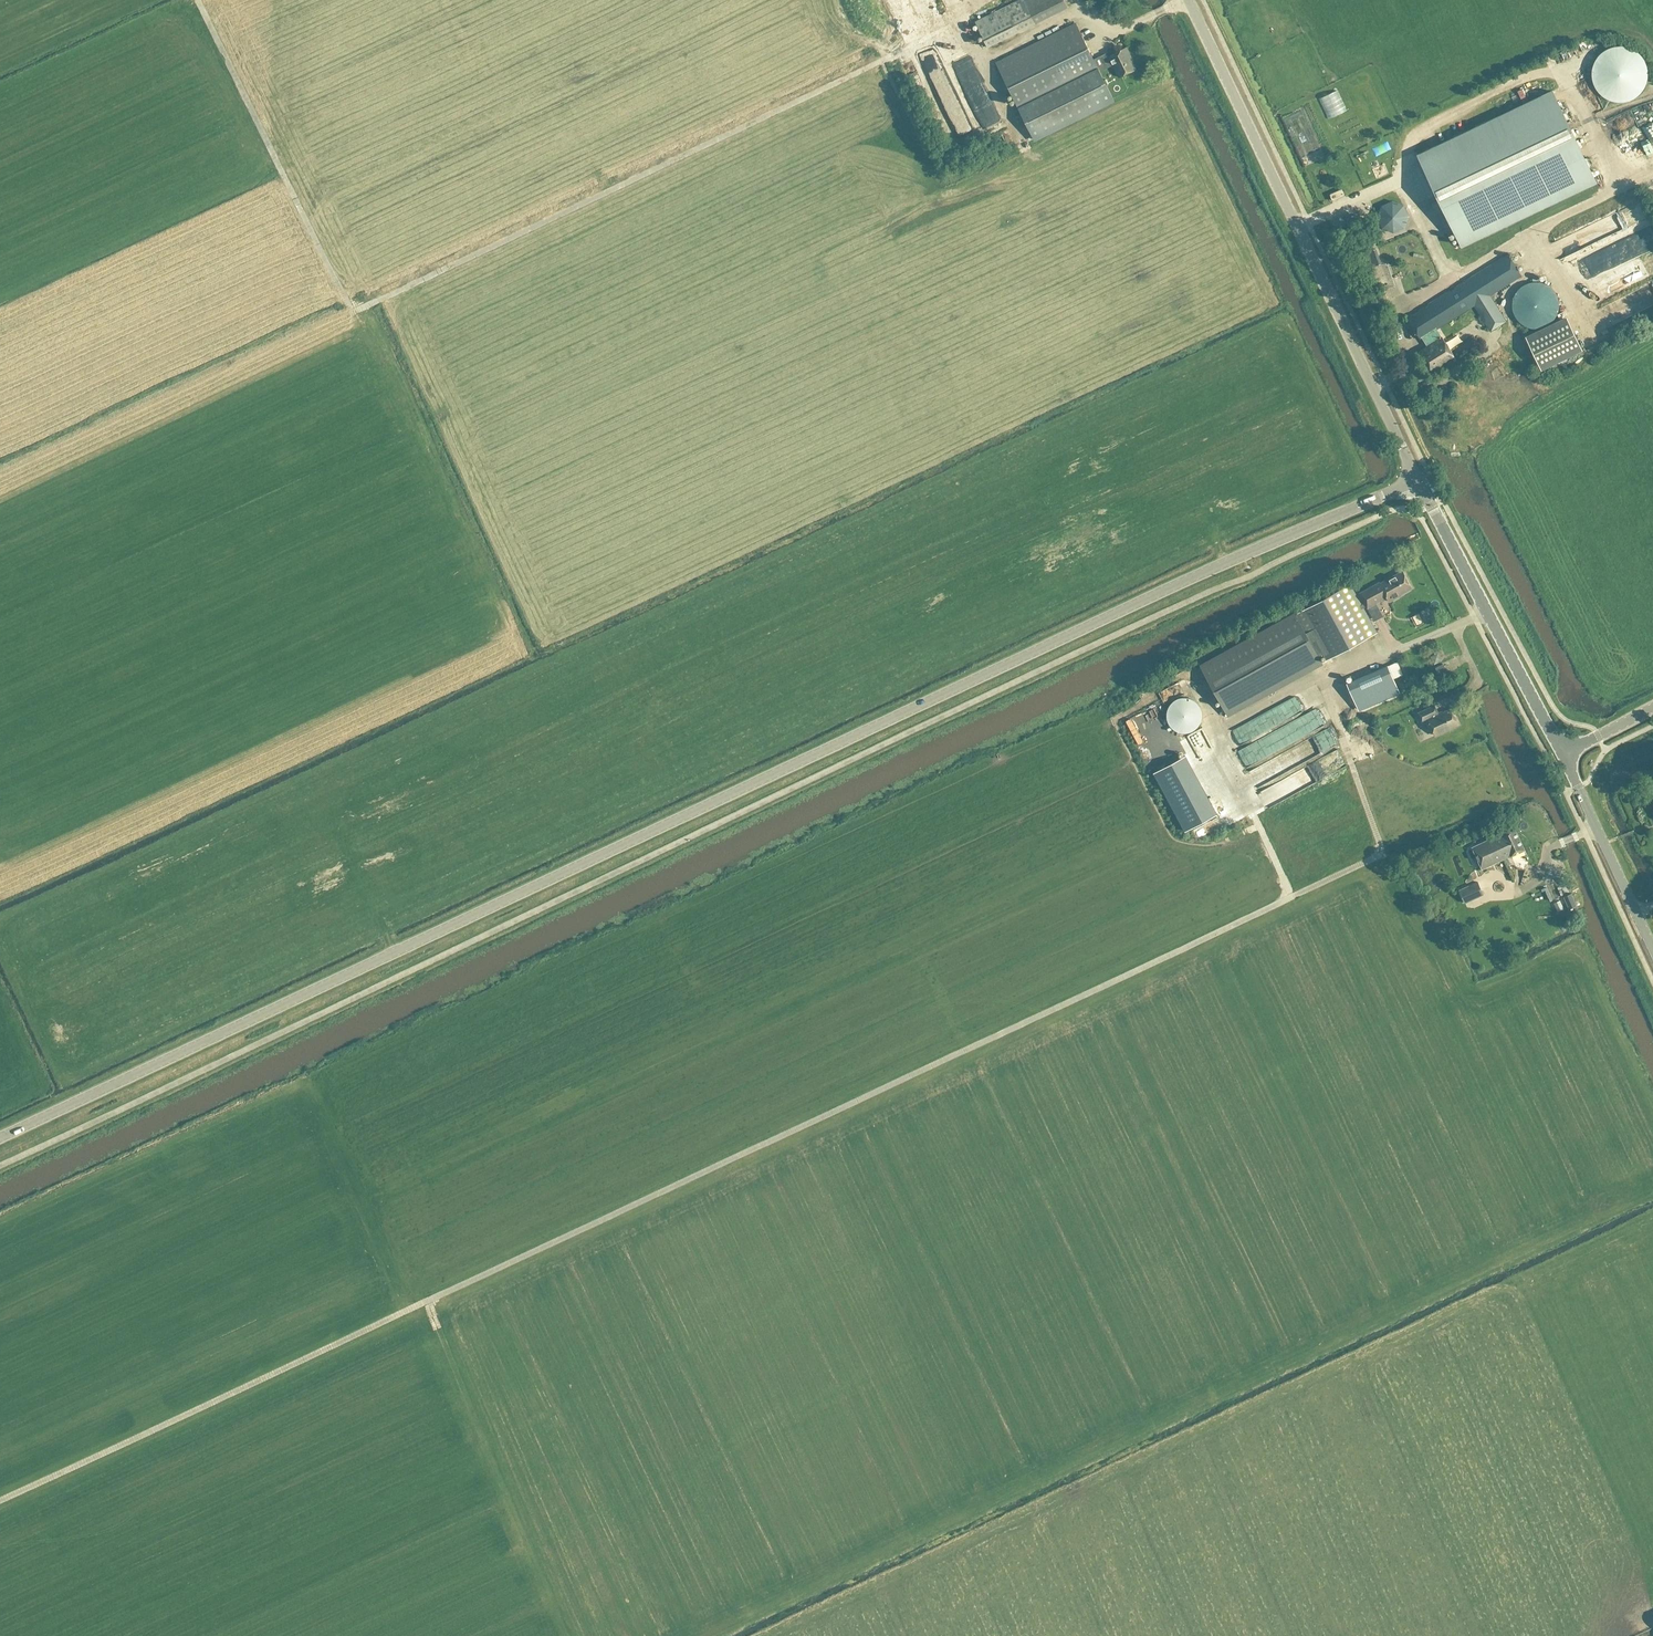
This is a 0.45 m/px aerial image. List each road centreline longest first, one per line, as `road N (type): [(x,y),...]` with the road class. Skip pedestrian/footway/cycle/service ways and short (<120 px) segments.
road 1 (track): [(1344,746),(1381,855),(0,1497)]
road 2 (tertiary): [(0,1136),(1100,620),(1419,482)]
road 3 (unclassified): [(1419,482),(1189,0)]
road 4 (tertiary): [(1560,756),(1419,482)]
road 5 (unclassified): [(1652,952),(1560,756)]

